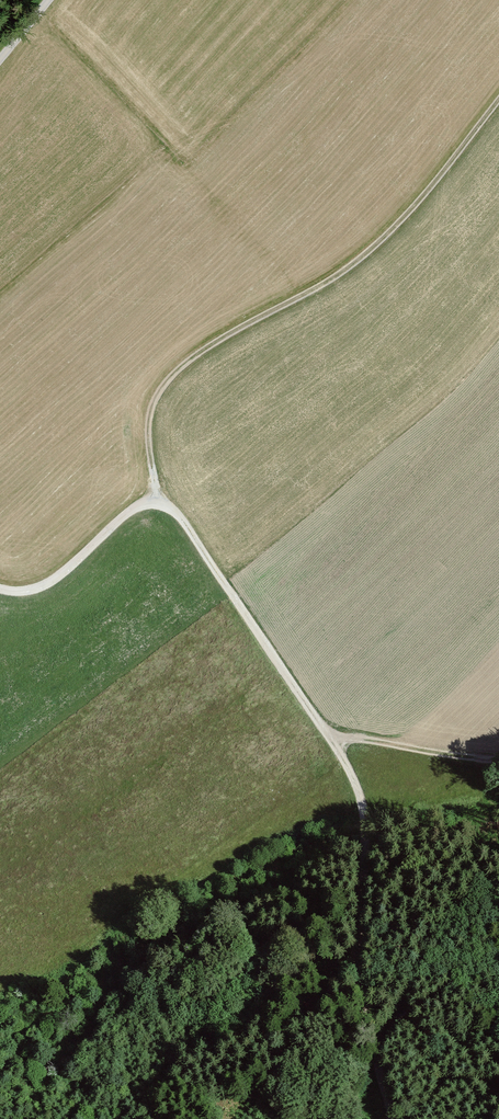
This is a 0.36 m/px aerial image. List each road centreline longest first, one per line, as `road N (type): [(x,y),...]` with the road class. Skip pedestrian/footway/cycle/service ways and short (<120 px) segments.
road 1 (track): [(0,587),(26,588),(54,577),(118,512),(151,499),(172,505),(362,796),(354,975),(390,1118)]
road 2 (track): [(498,99),(371,249),(178,367),(145,414),(151,499)]
road 3 (track): [(321,725),(498,732)]
road 4 (track): [(0,1043),(31,1046),(137,1118)]

